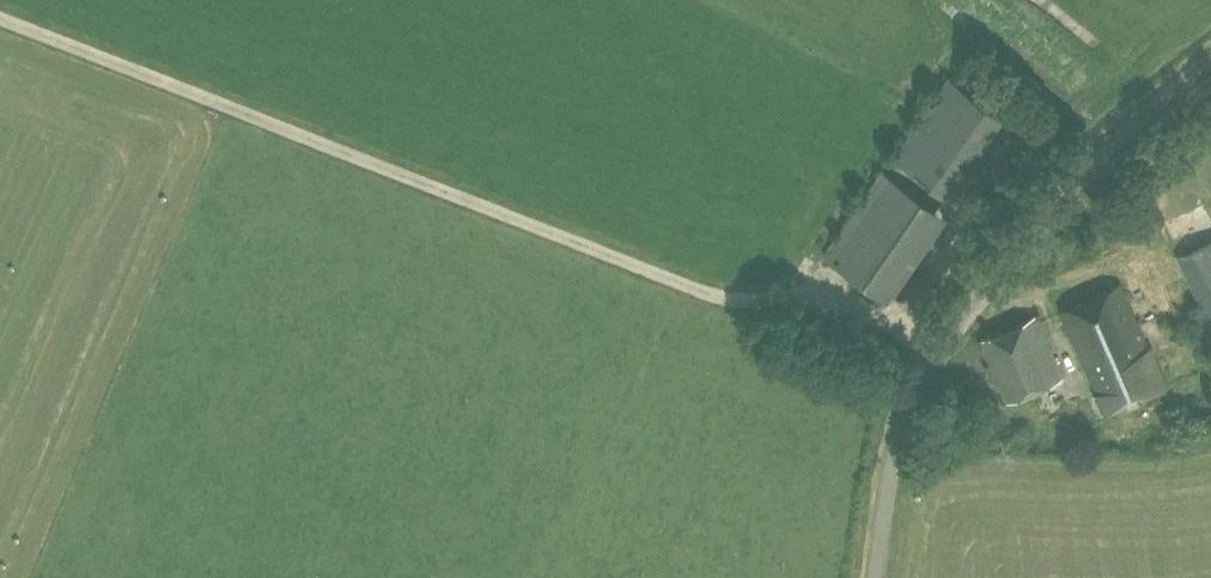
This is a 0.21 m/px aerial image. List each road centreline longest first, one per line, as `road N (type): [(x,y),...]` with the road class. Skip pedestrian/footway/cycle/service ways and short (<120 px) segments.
road 1 (unclassified): [(875,577),(884,502),(931,347),(972,283),(1089,169),(1210,68)]

